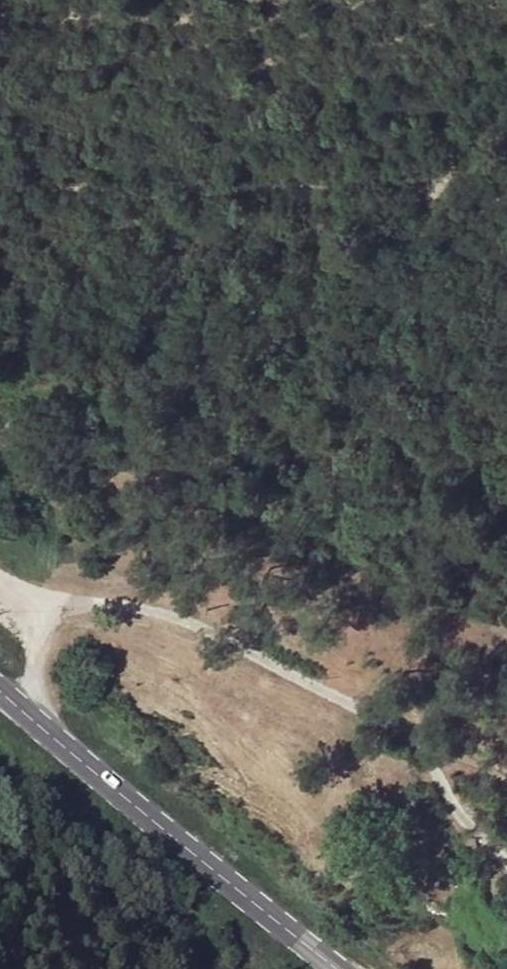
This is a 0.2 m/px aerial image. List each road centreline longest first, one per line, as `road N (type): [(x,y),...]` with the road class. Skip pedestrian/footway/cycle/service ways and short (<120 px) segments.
road 1 (tertiary): [(0,691),(337,968)]

